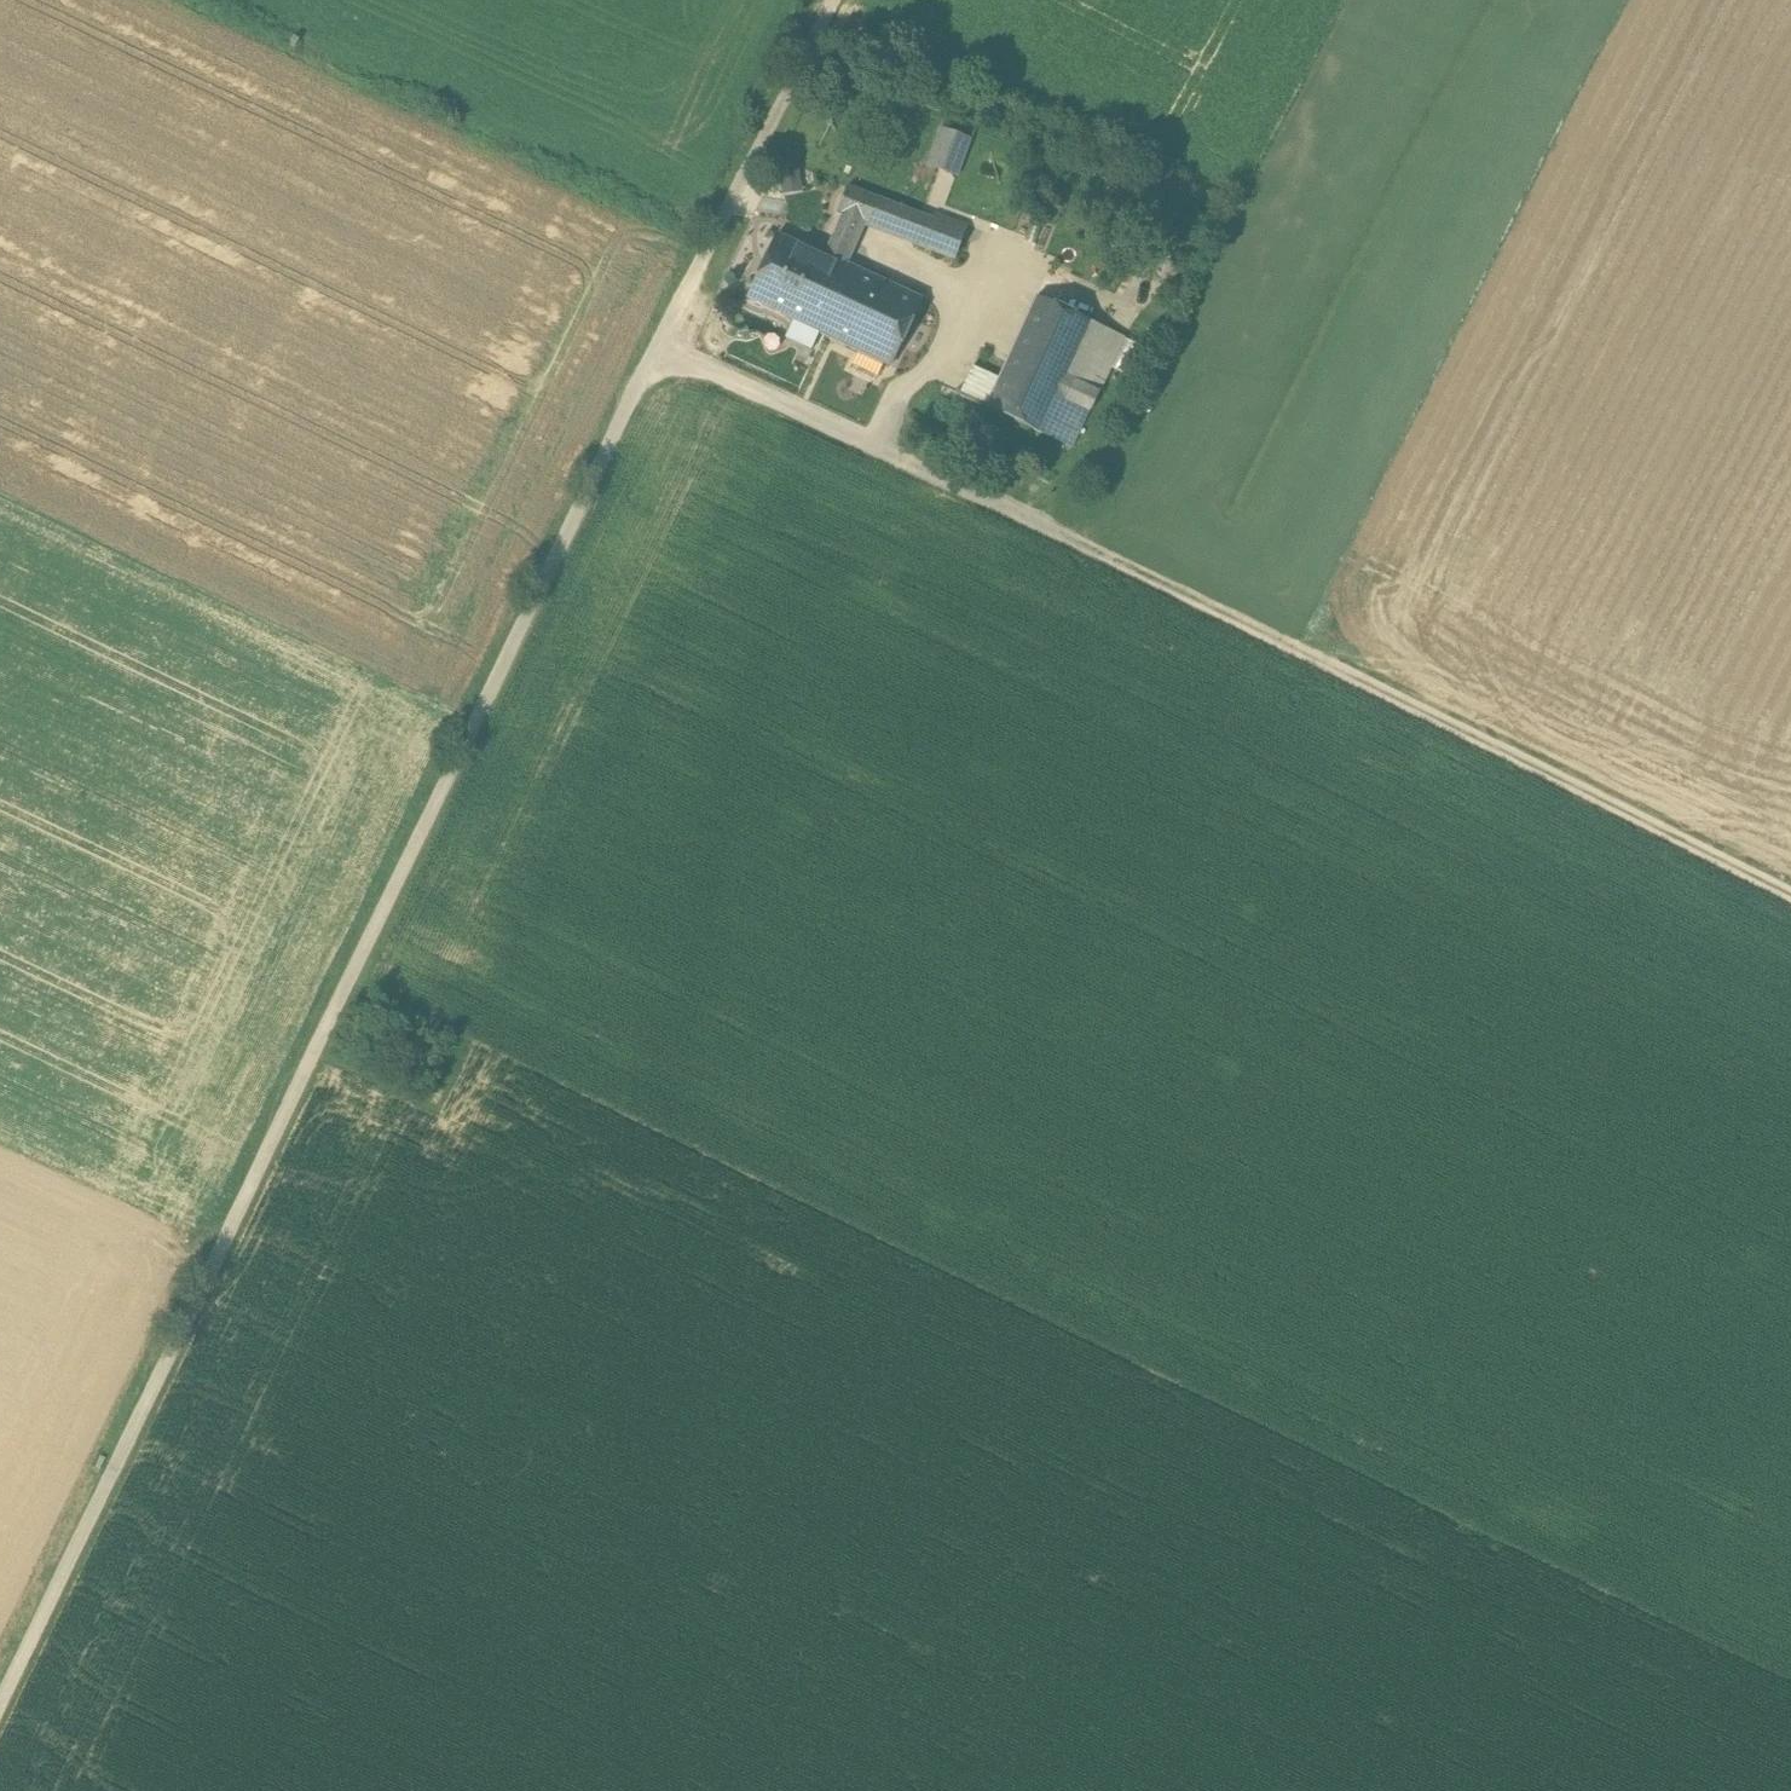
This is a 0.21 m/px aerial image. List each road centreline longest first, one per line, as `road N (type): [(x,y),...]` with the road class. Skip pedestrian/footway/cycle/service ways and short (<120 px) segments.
road 1 (unclassified): [(834,0),(0,1700)]
road 2 (track): [(666,337),(1790,885)]

